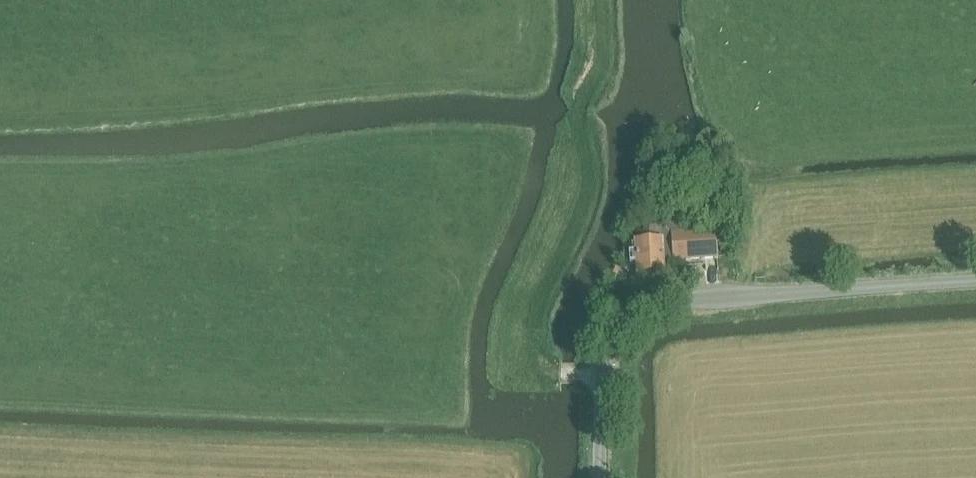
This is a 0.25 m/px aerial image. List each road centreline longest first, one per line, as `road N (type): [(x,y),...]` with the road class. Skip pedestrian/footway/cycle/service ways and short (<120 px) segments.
road 1 (unclassified): [(600,477),(600,381),(614,332),(674,304),(975,287)]

